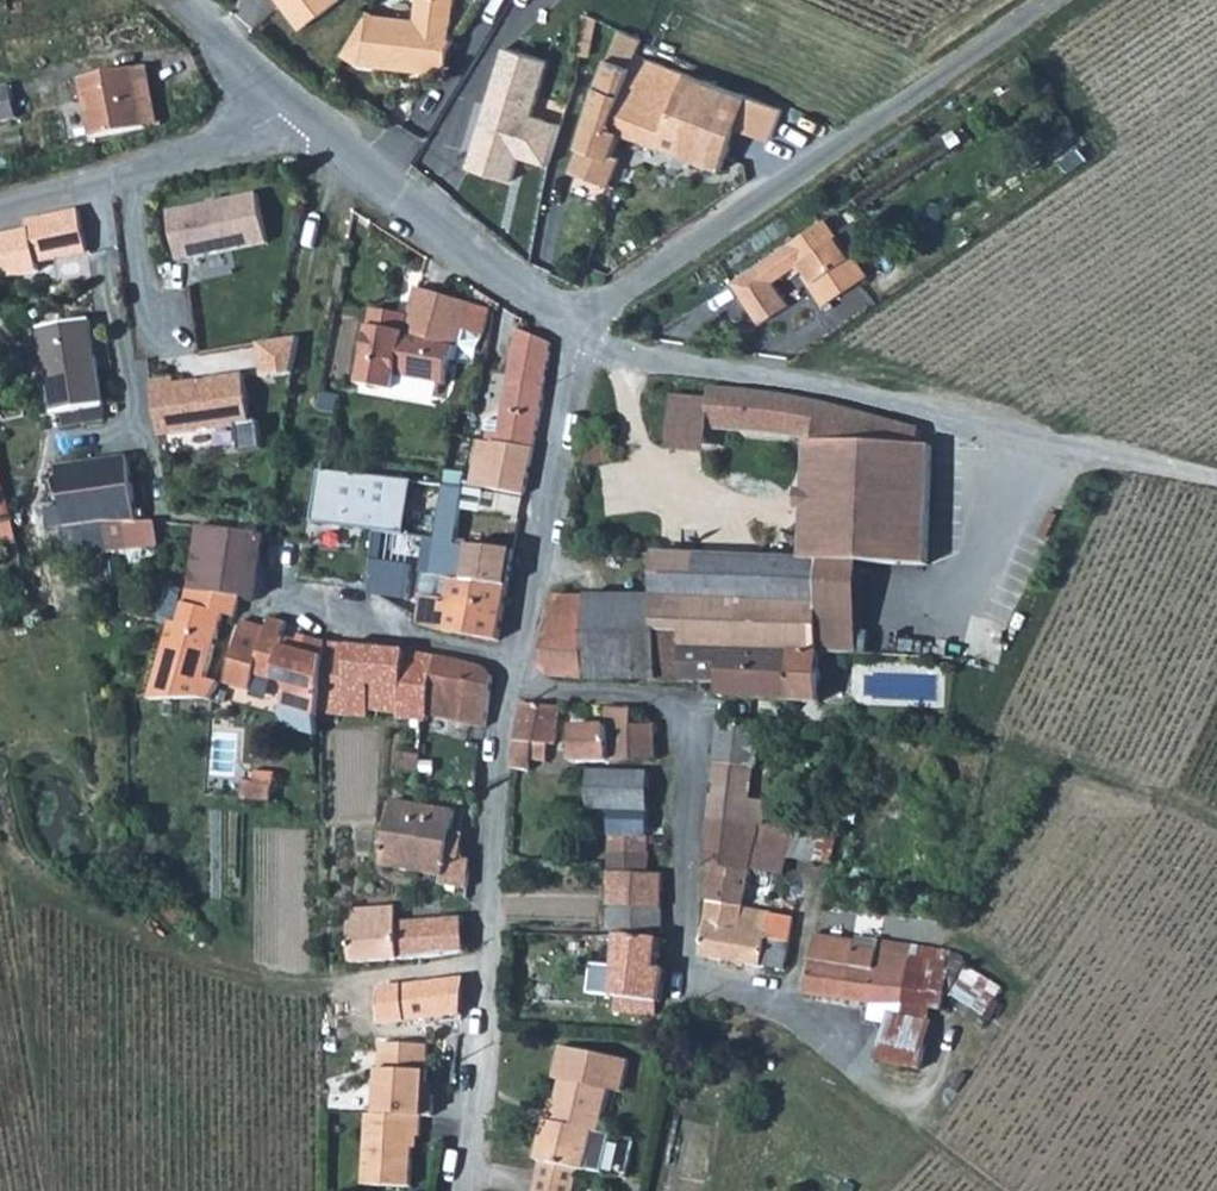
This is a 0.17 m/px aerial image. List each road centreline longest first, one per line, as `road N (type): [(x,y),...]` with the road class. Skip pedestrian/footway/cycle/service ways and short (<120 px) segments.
road 1 (residential): [(909,1118),(802,1019),(762,997),(684,978),(689,705),(516,685)]
road 2 (residential): [(1216,477),(580,341)]
road 3 (residential): [(1049,0),(632,288),(567,323)]
road 4 (track): [(488,962),(364,976),(248,971),(104,915),(5,853)]
road 5 (residential): [(465,1190),(485,1046),(501,759),(516,685)]
road 6 (track): [(341,150),(287,463),(292,602)]
road 7 (residential): [(300,122),(567,323)]
road 8 (residential): [(524,650),(573,425),(580,341)]
road 9 (unclassified): [(0,211),(211,162),(300,122)]
road 10 (residential): [(524,650),(447,645),(322,617),(292,602)]
road 11 (residential): [(174,0),(300,122)]
road 12 (track): [(1006,1190),(909,1118)]

